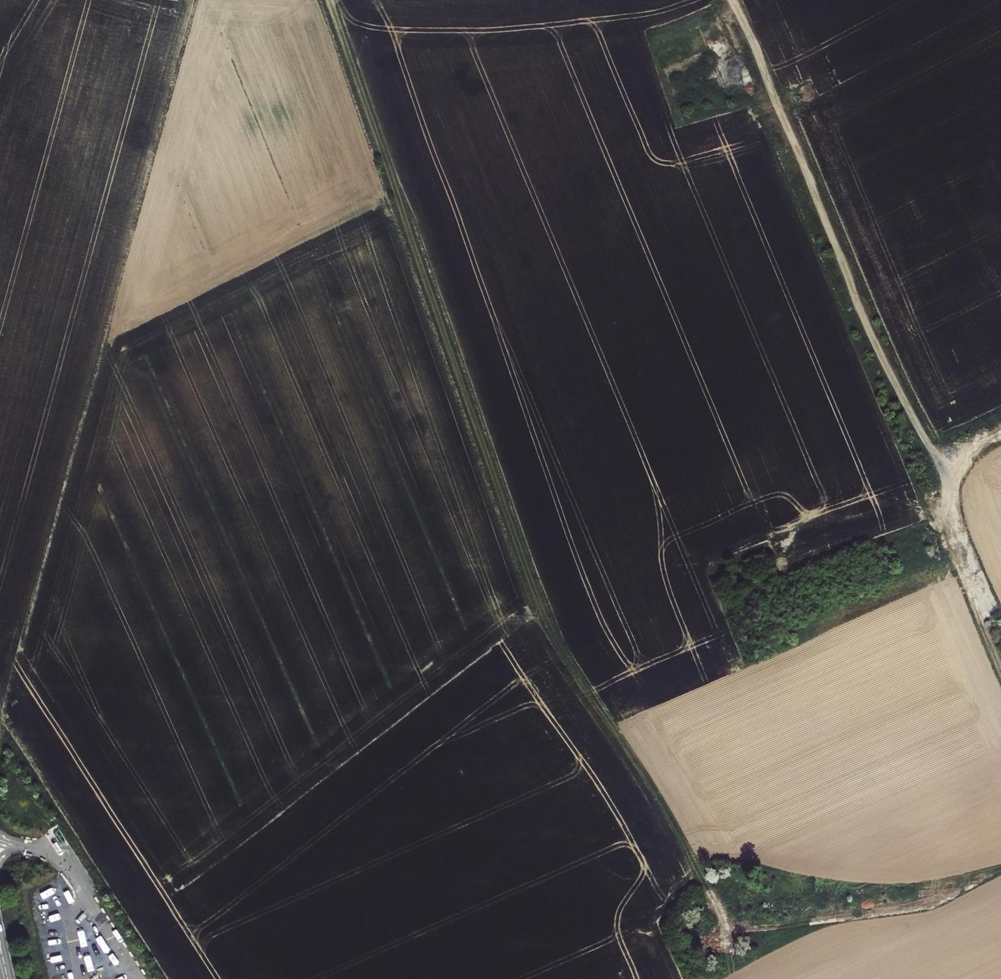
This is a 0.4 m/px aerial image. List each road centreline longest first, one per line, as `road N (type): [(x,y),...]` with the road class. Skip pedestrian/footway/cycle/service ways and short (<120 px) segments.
road 1 (track): [(730,0),(871,336),(942,466),(982,630),(1000,672)]

